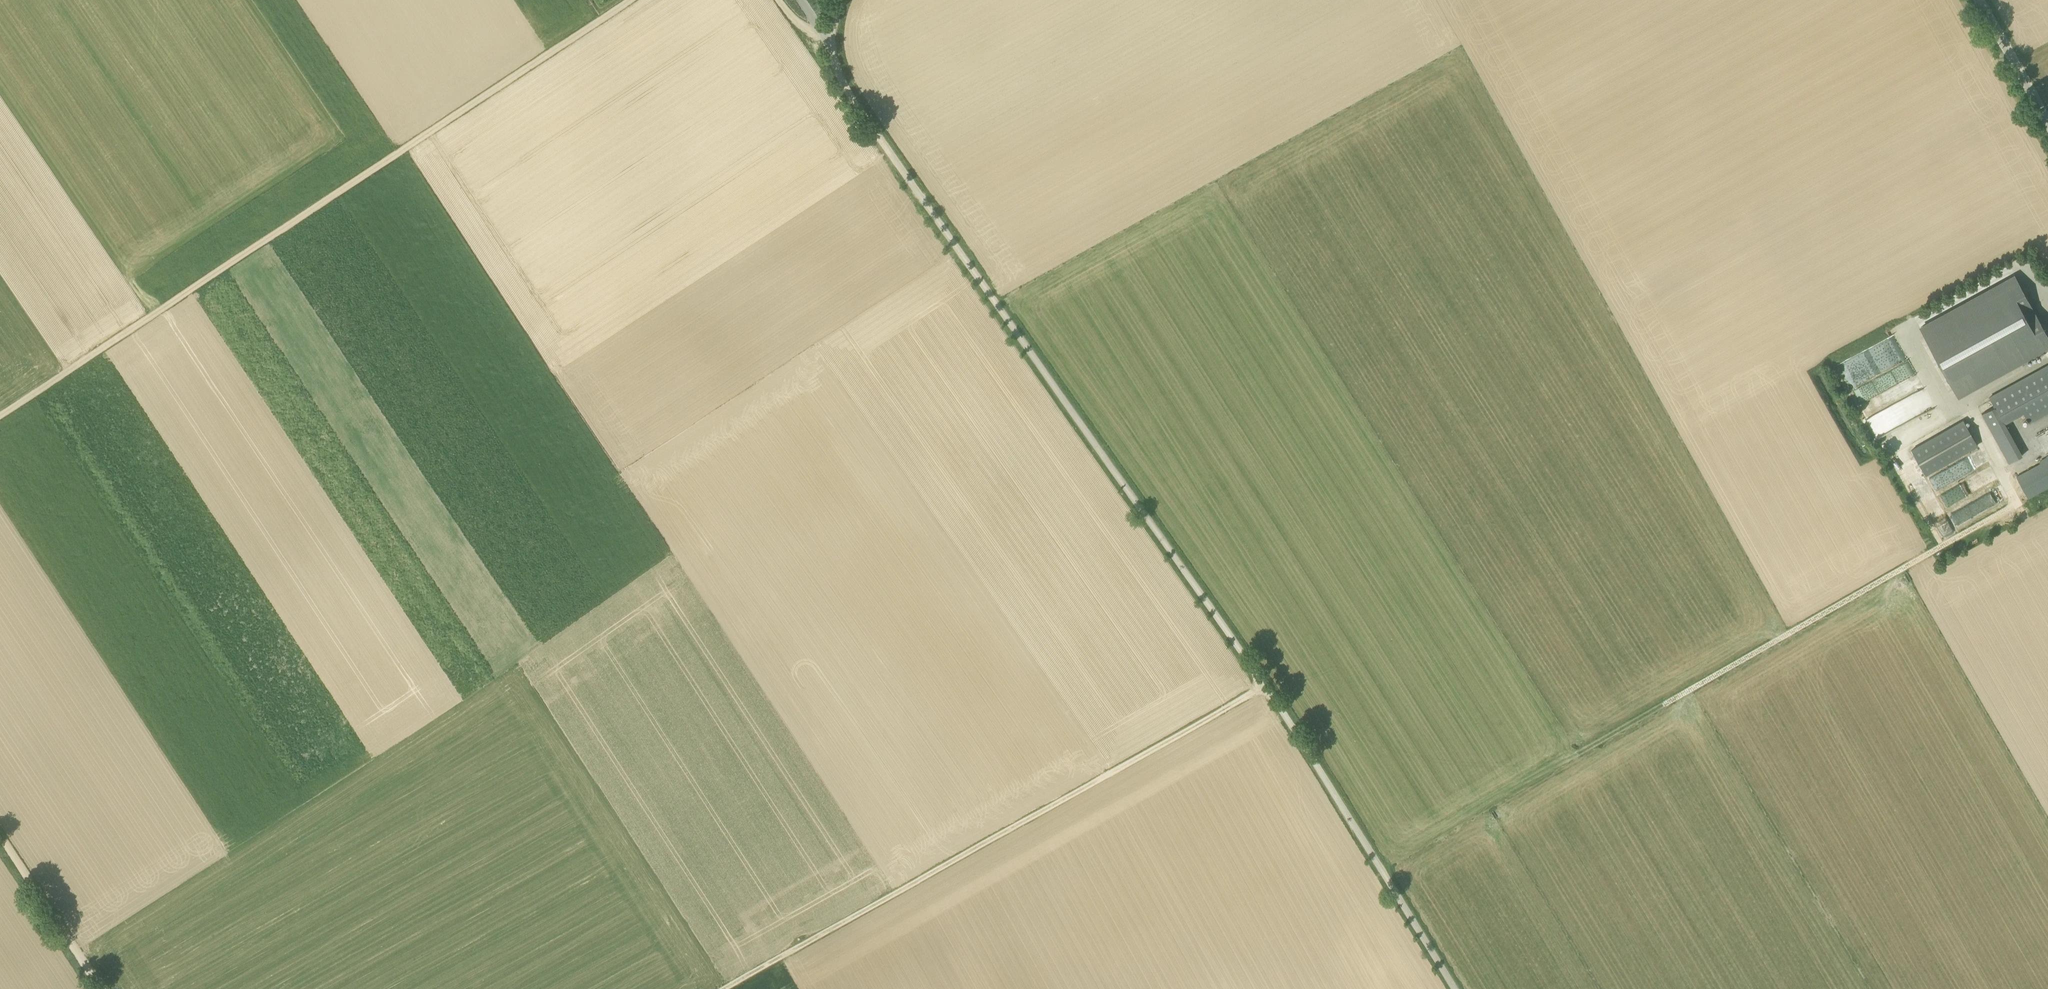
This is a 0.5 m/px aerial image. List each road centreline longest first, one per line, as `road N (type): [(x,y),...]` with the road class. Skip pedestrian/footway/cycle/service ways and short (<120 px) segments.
road 1 (unclassified): [(1455,988),(1291,725),(848,93),(832,45),(839,0)]
road 2 (track): [(0,415),(629,0)]
road 3 (track): [(723,988),(1265,687)]
road 4 (track): [(102,988),(0,835)]
road 5 (unclassified): [(2047,123),(1979,0)]

